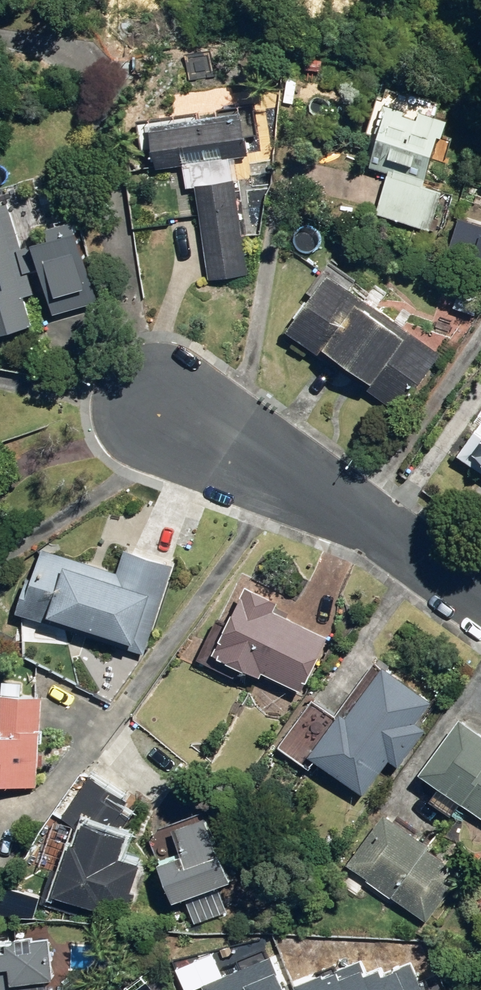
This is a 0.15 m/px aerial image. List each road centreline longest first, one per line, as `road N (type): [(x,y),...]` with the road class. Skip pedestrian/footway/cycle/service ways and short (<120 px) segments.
road 1 (residential): [(480,601),(358,511),(147,399)]

